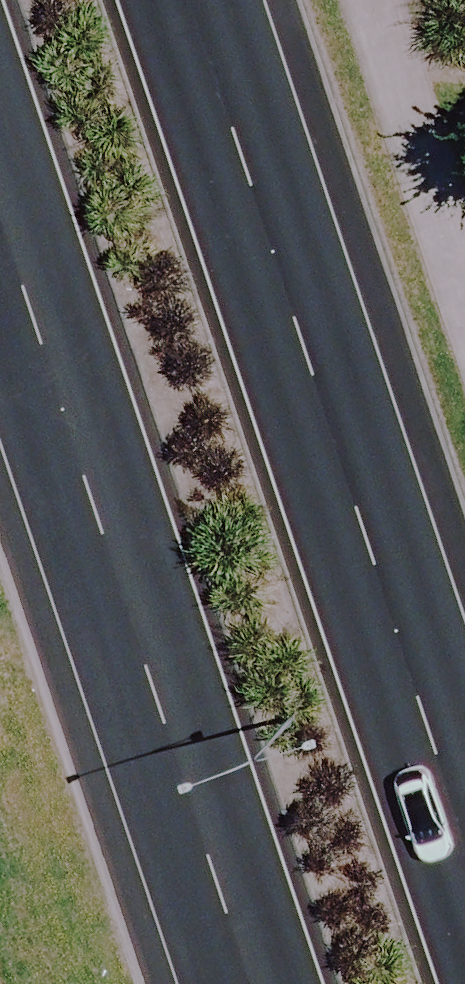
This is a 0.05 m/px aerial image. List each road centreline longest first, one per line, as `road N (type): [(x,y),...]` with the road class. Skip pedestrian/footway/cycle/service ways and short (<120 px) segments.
road 1 (primary): [(255,983),(0,205)]
road 2 (primary): [(216,0),(464,767)]

